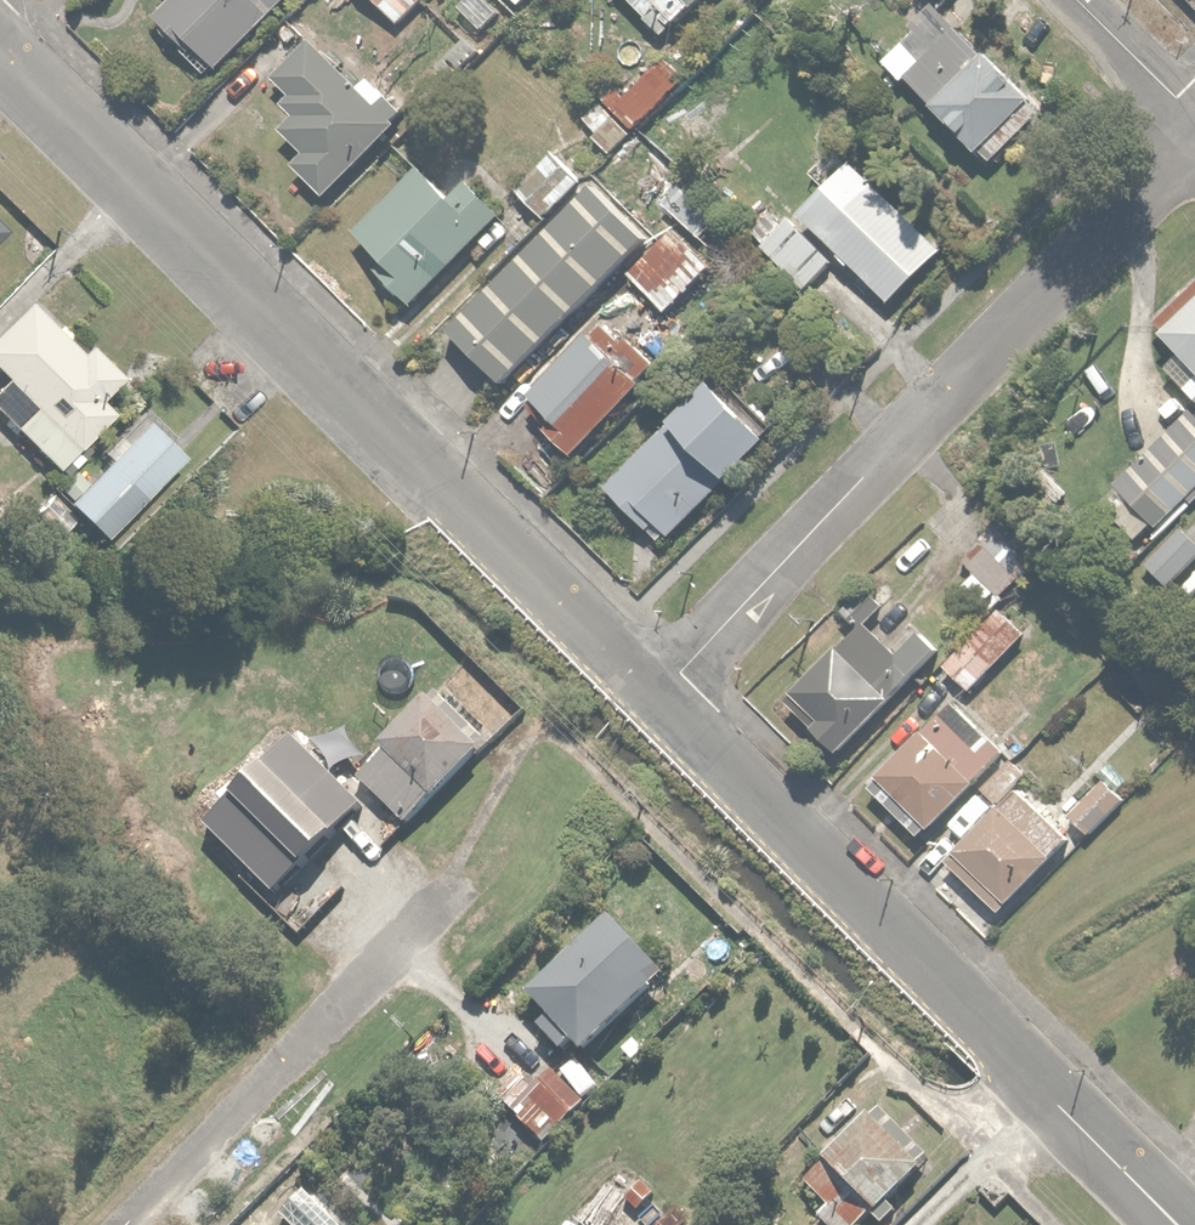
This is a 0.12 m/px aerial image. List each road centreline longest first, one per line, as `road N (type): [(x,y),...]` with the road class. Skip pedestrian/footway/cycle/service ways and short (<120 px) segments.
road 1 (residential): [(659,693),(0,50)]
road 2 (residential): [(659,693),(1194,137)]
road 3 (residential): [(1182,1224),(659,693)]
road 4 (residential): [(126,1224),(443,899)]
road 5 (residential): [(1194,108),(1084,0)]

